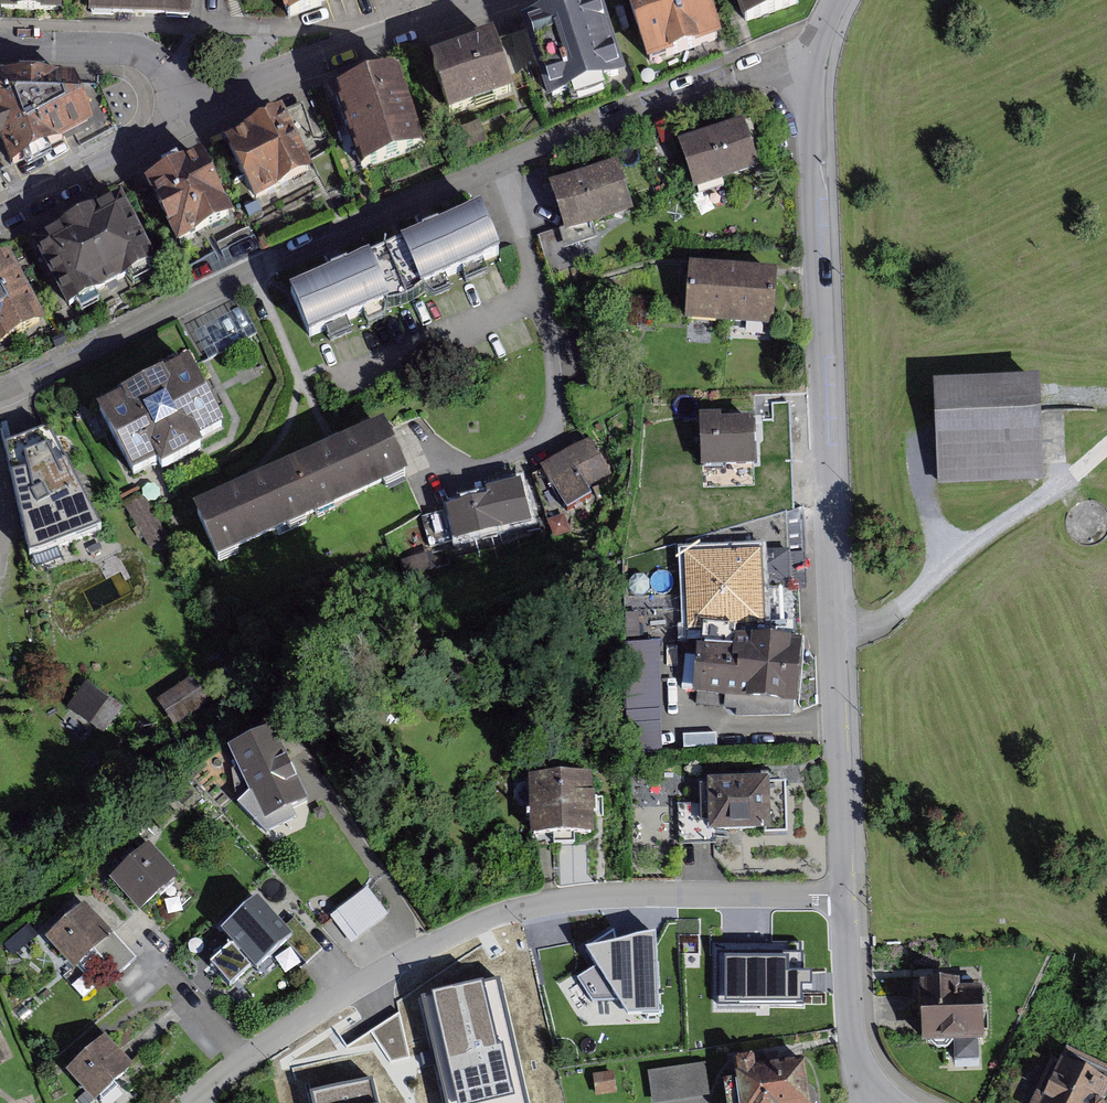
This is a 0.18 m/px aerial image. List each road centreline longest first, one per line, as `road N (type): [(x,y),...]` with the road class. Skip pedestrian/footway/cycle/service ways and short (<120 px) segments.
road 1 (unclassified): [(807,60),(560,137),(256,270),(0,395)]
road 2 (residential): [(845,896),(647,892),(547,899),(416,953),(202,1102)]
road 3 (unclassified): [(807,60),(838,629)]
road 4 (residential): [(838,629),(877,624),(1106,446)]
road 5 (unclassified): [(192,108),(484,0)]
road 6 (unclassified): [(838,629),(845,896)]
road 7 (unclassified): [(192,108),(0,220)]
road 8 (unclassified): [(0,42),(137,47),(192,108)]
road 9 (unclassified): [(845,896),(859,1082)]

